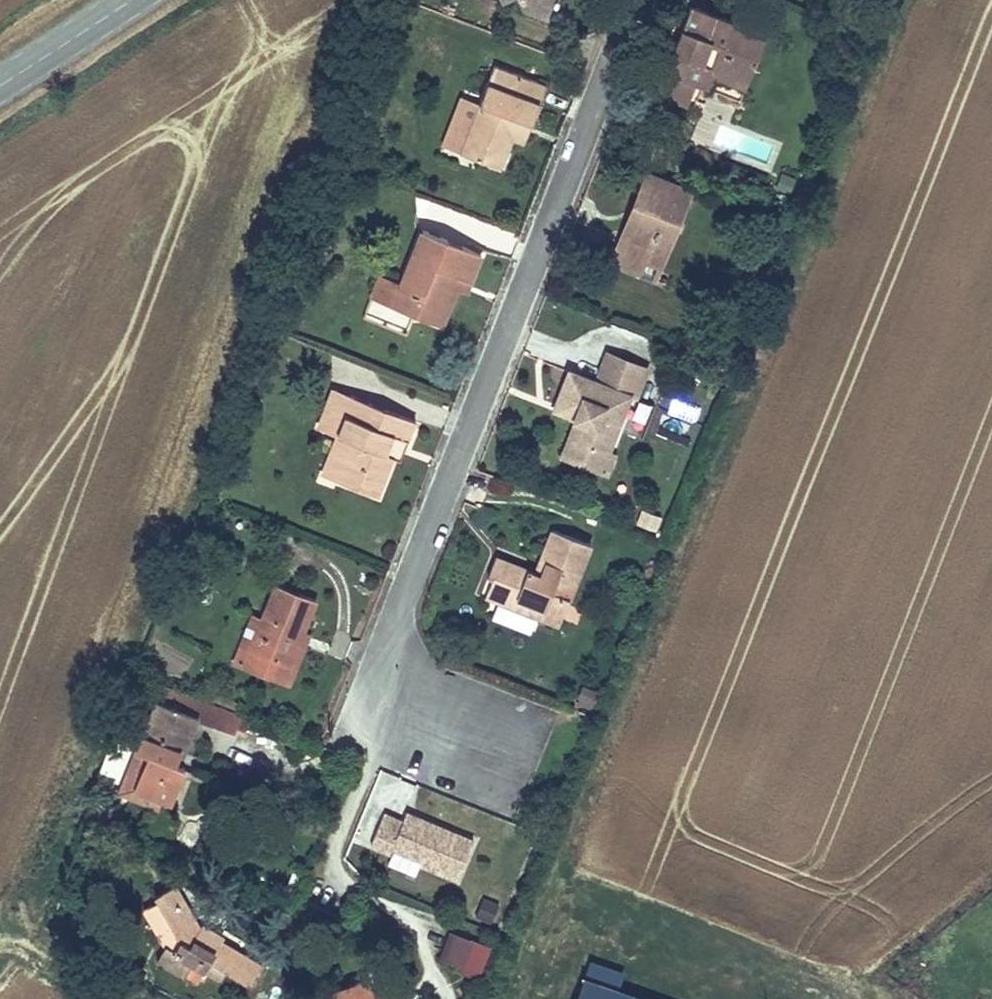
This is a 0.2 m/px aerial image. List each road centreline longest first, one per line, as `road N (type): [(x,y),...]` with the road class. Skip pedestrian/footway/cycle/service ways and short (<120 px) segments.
road 1 (residential): [(500,740),(399,698),(387,639),(636,0)]
road 2 (tertiary): [(134,0),(0,86)]

